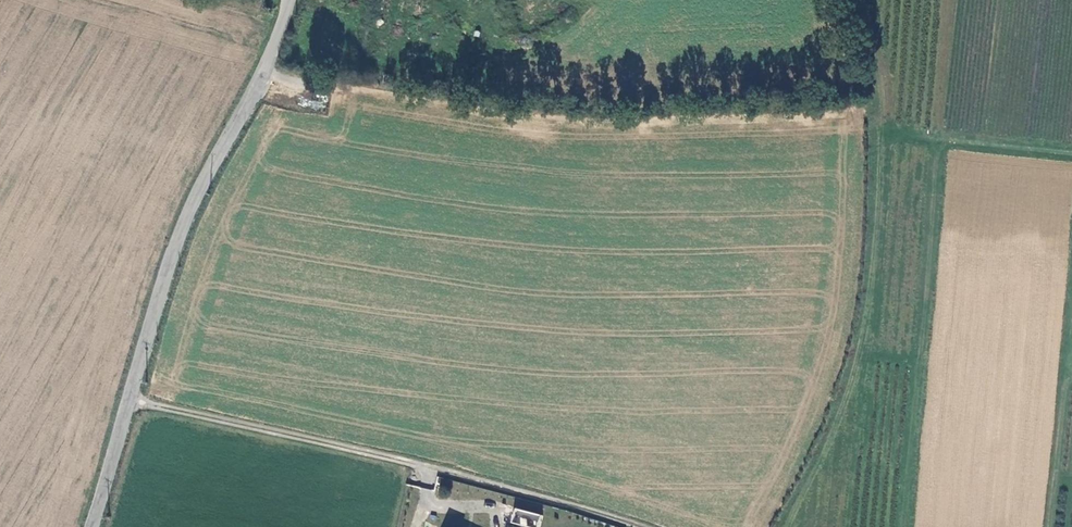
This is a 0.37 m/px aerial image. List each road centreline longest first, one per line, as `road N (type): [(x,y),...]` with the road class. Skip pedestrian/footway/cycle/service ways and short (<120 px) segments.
road 1 (unclassified): [(289,0),(271,57),(178,238),(92,526)]
road 2 (track): [(631,526),(411,464),(128,401)]

